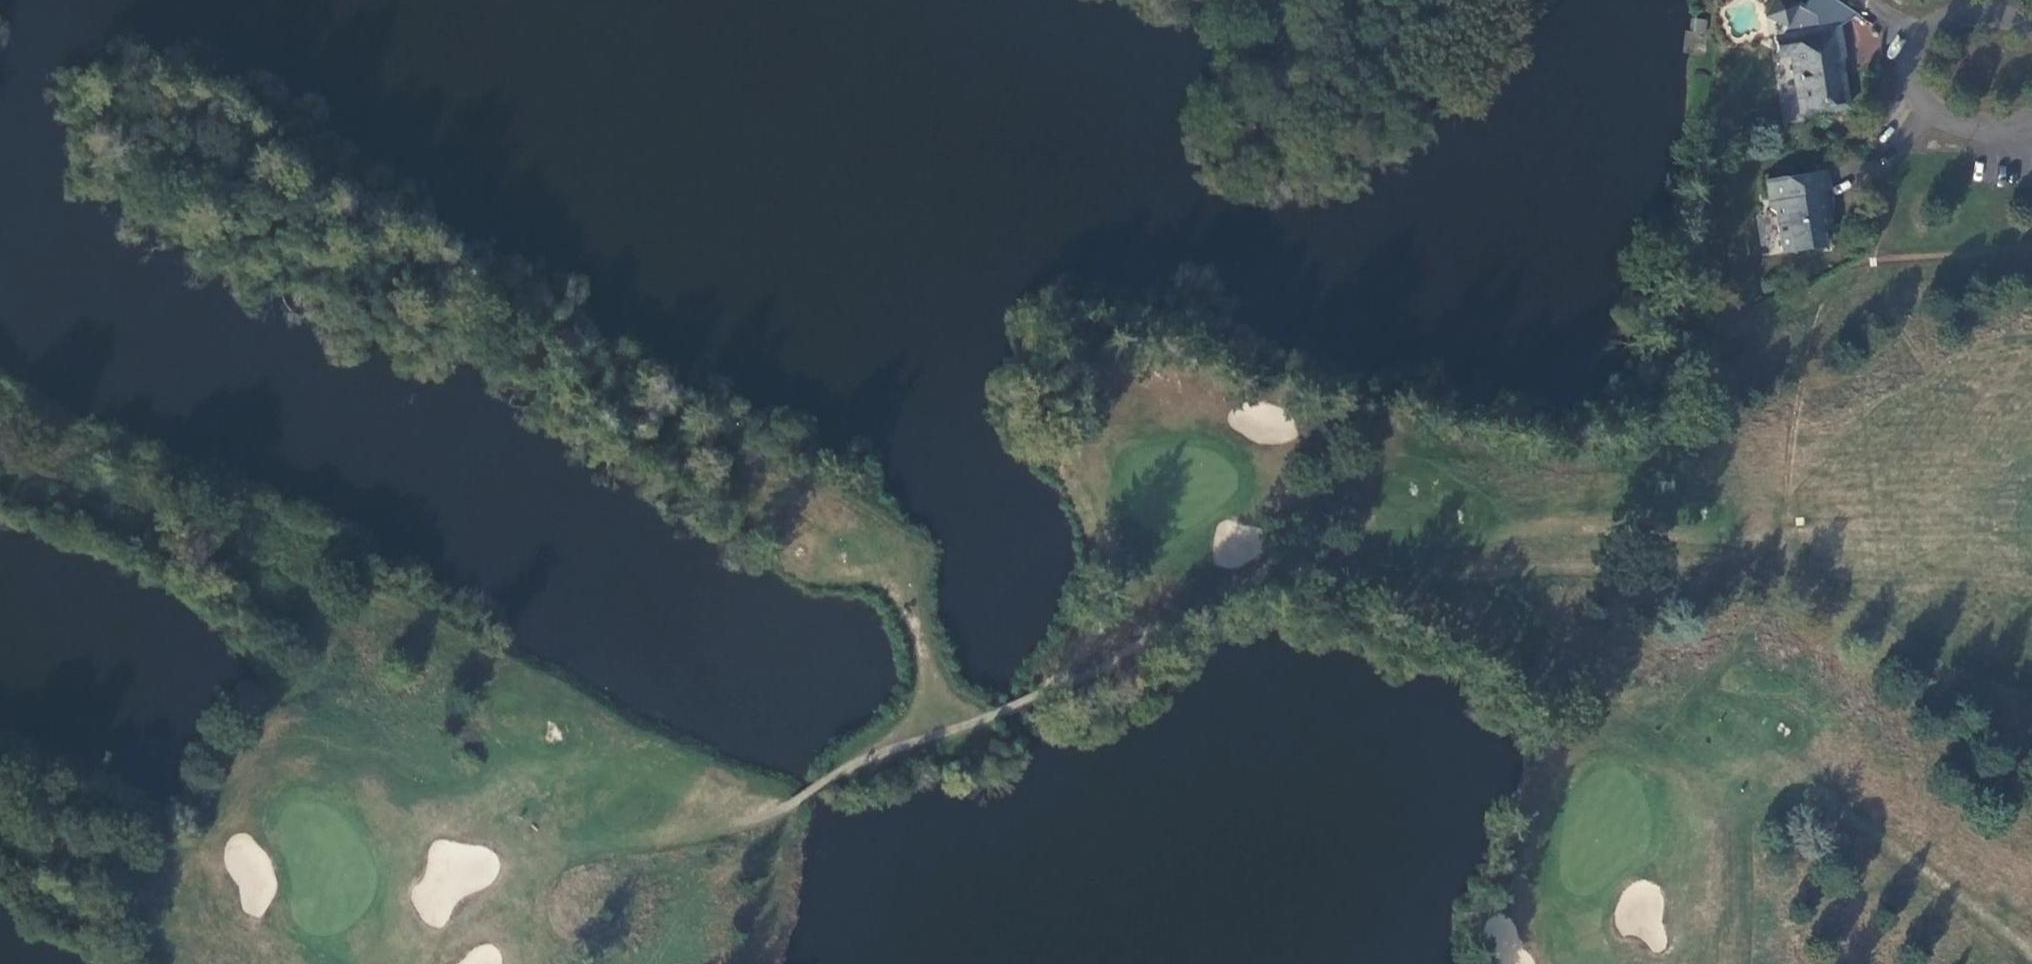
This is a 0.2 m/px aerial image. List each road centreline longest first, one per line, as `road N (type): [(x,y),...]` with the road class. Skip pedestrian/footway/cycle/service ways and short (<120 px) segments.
road 1 (residential): [(2031,25),(1985,13),(1938,21),(1922,32),(1913,79),(1924,102),(1948,119),(1983,127),(2031,122)]

